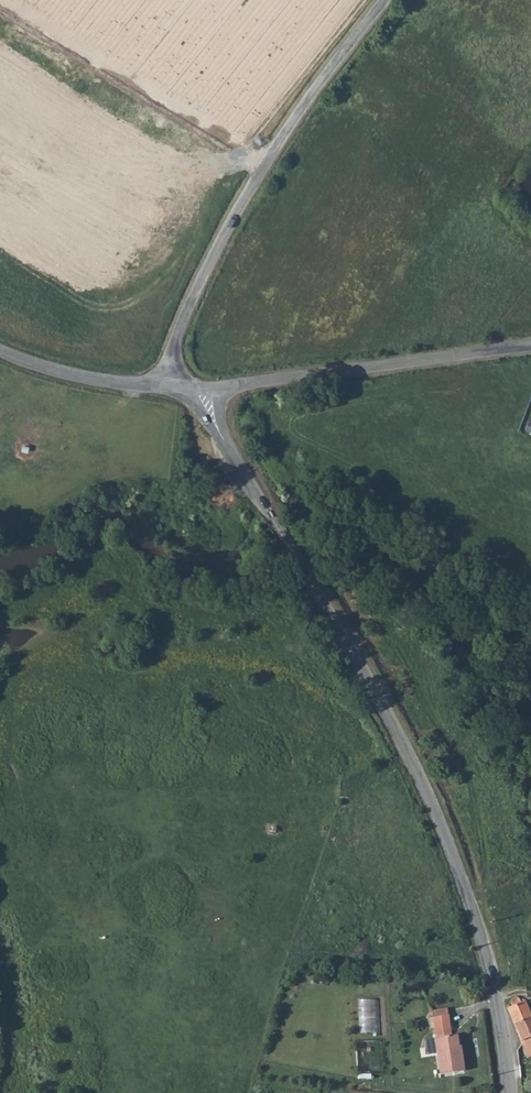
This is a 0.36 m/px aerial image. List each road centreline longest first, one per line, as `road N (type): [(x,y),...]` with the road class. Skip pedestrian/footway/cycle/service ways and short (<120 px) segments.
road 1 (unclassified): [(206,387),(223,439),(383,700),(440,814),(491,963),(510,1092)]
road 2 (tertiary): [(386,0),(276,148),(219,245),(176,341),(167,385)]
road 3 (tertiary): [(273,383),(530,346)]
road 4 (tertiary): [(167,385),(78,376),(0,351)]

